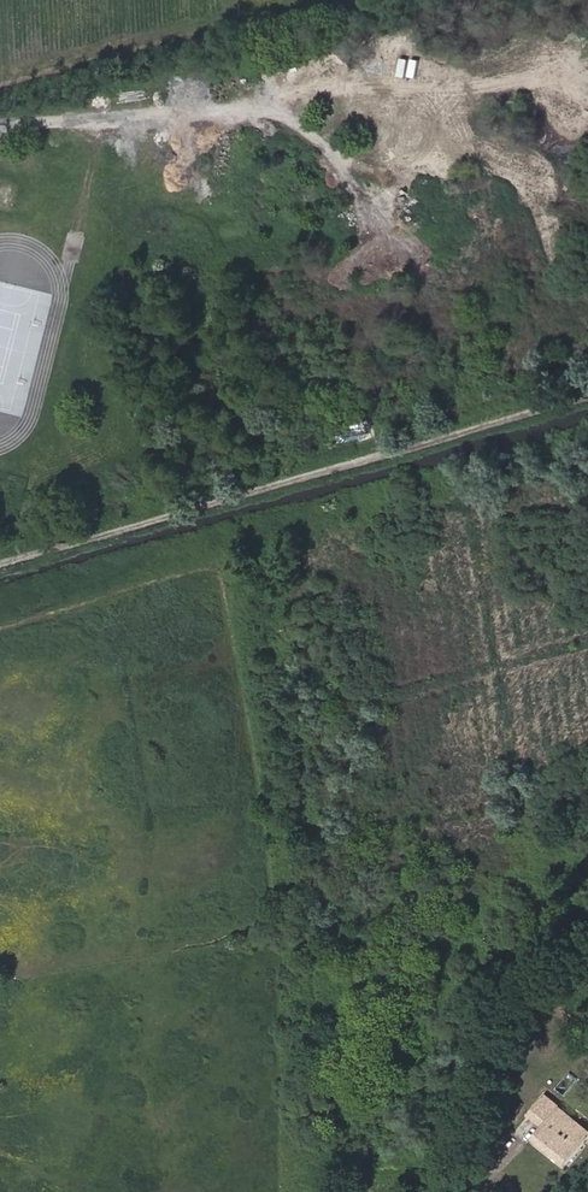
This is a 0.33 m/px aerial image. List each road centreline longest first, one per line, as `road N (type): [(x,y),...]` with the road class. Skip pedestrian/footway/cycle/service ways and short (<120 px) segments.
road 1 (track): [(0,564),(587,395)]
road 2 (track): [(587,928),(505,974),(417,1191)]

